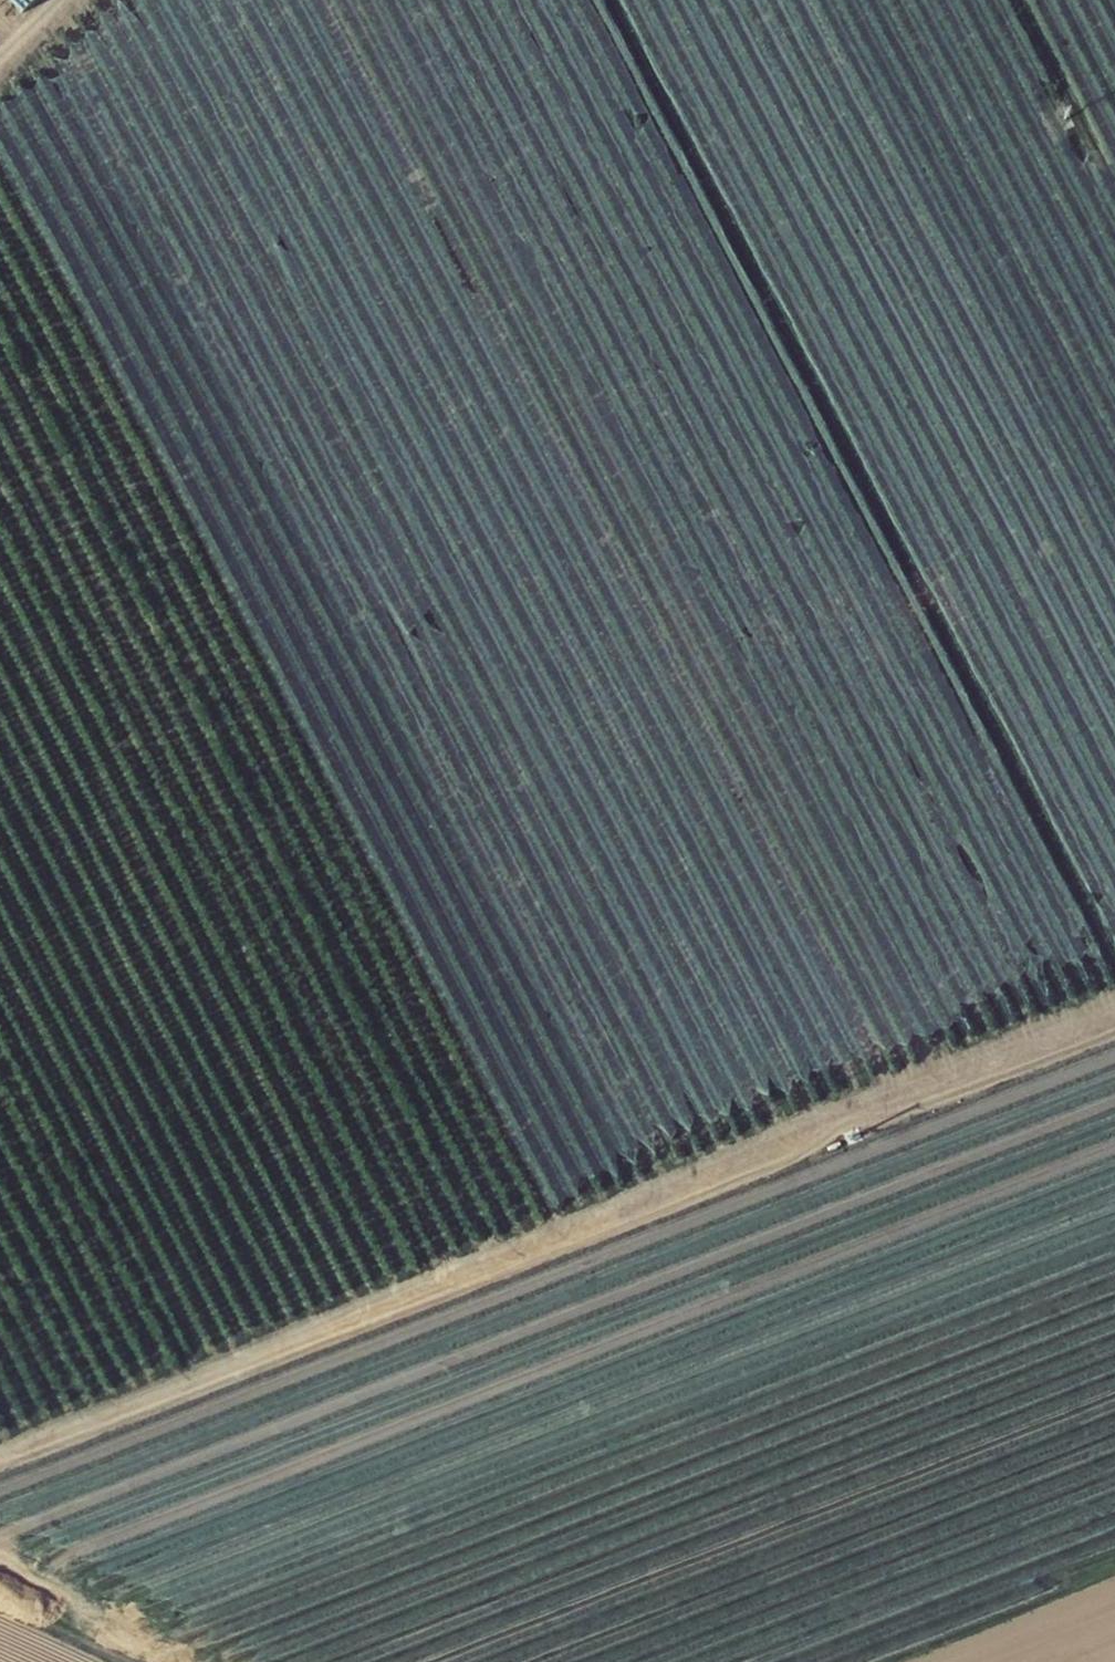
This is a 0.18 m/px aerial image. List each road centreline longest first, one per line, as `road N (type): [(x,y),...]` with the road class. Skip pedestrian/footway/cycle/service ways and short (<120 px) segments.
road 1 (track): [(161,1661),(0,1581)]

